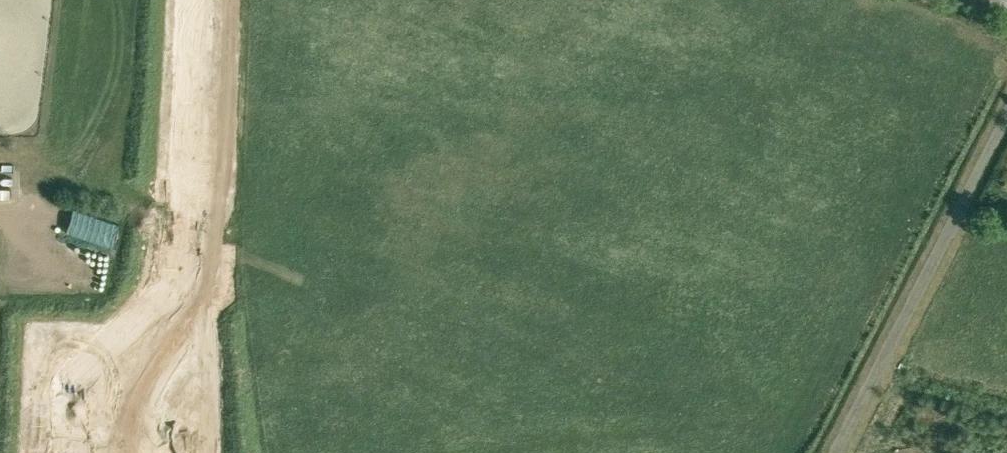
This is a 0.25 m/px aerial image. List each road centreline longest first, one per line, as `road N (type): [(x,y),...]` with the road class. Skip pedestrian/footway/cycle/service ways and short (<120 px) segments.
road 1 (unclassified): [(834,451),(1006,119)]

